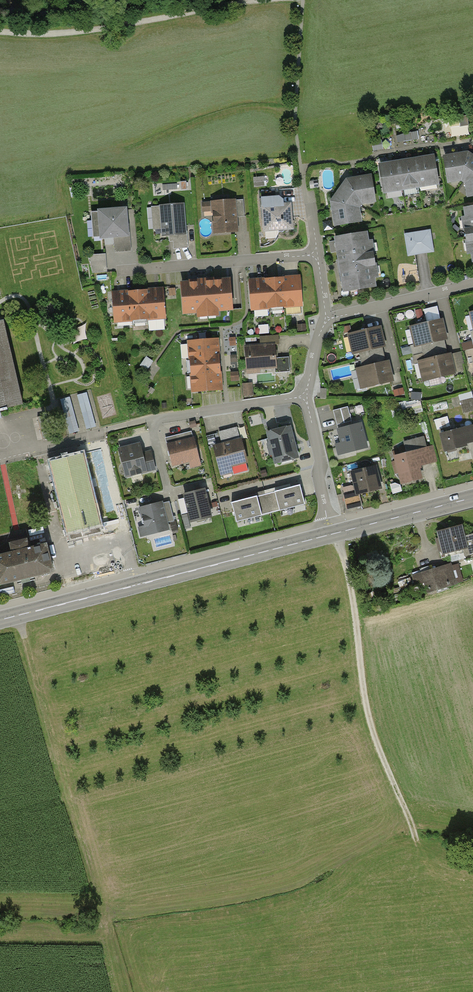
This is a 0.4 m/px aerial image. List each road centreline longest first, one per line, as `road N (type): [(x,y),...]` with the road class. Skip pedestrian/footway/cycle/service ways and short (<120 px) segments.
road 1 (track): [(122,991),(19,615)]
road 2 (primary): [(0,620),(334,534)]
road 3 (track): [(414,837),(373,729),(354,598),(334,534)]
road 4 (track): [(0,34),(81,33),(264,0)]
road 5 (residential): [(304,396),(151,423),(171,498)]
road 6 (residential): [(315,255),(119,270)]
road 7 (residential): [(472,285),(327,319)]
road 8 (primary): [(334,534),(472,498)]
road 9 (residential): [(304,396),(334,534)]

